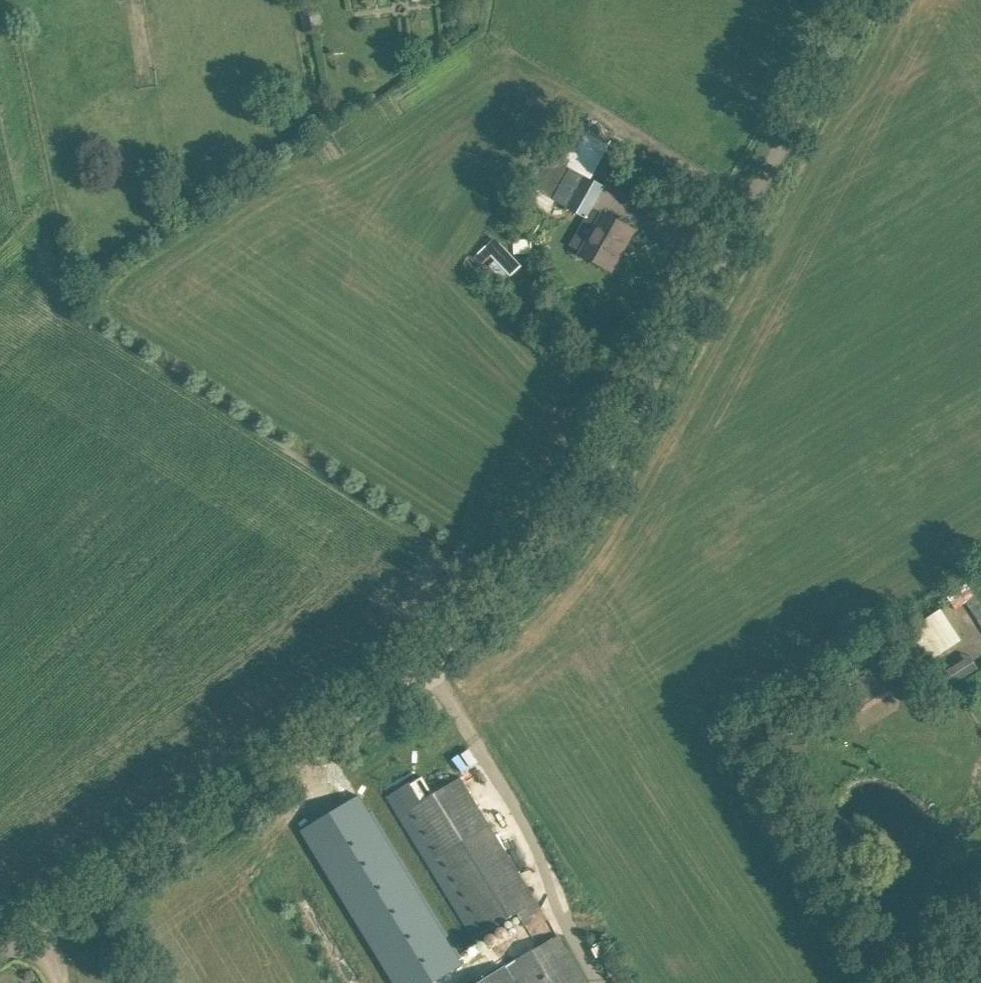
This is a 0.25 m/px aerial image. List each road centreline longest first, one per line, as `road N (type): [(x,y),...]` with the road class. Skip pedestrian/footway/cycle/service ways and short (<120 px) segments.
road 1 (unclassified): [(859,0),(599,499),(547,566),(492,620),(244,804),(0,964)]

